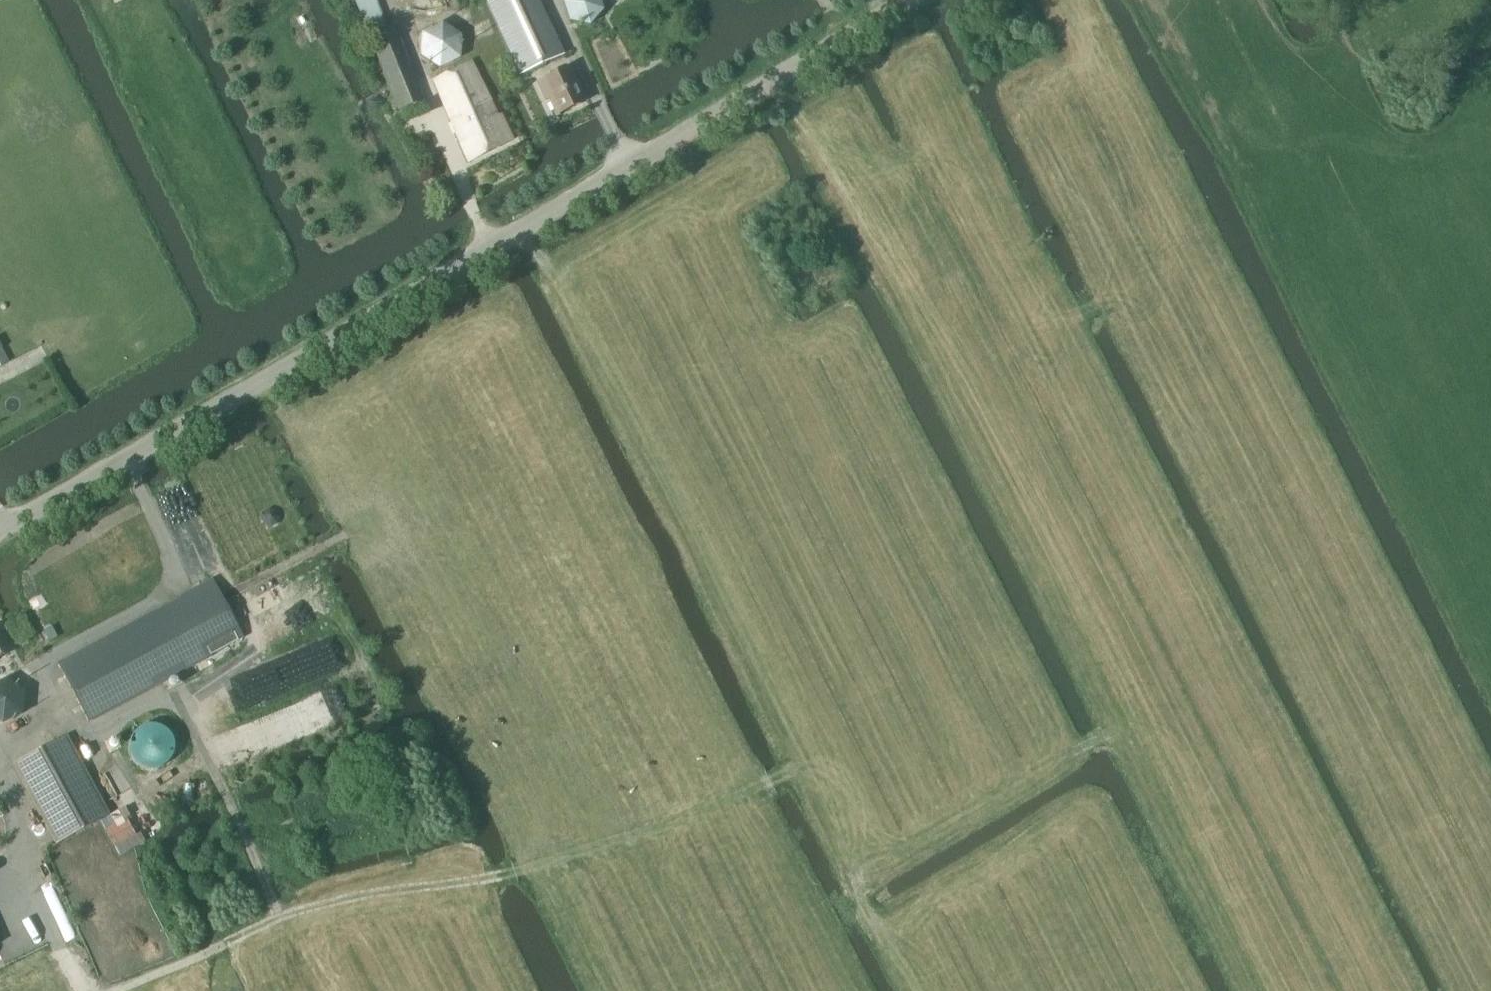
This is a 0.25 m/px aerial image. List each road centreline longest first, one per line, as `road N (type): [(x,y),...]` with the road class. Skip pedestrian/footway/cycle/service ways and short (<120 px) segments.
road 1 (unclassified): [(0,530),(901,0)]

